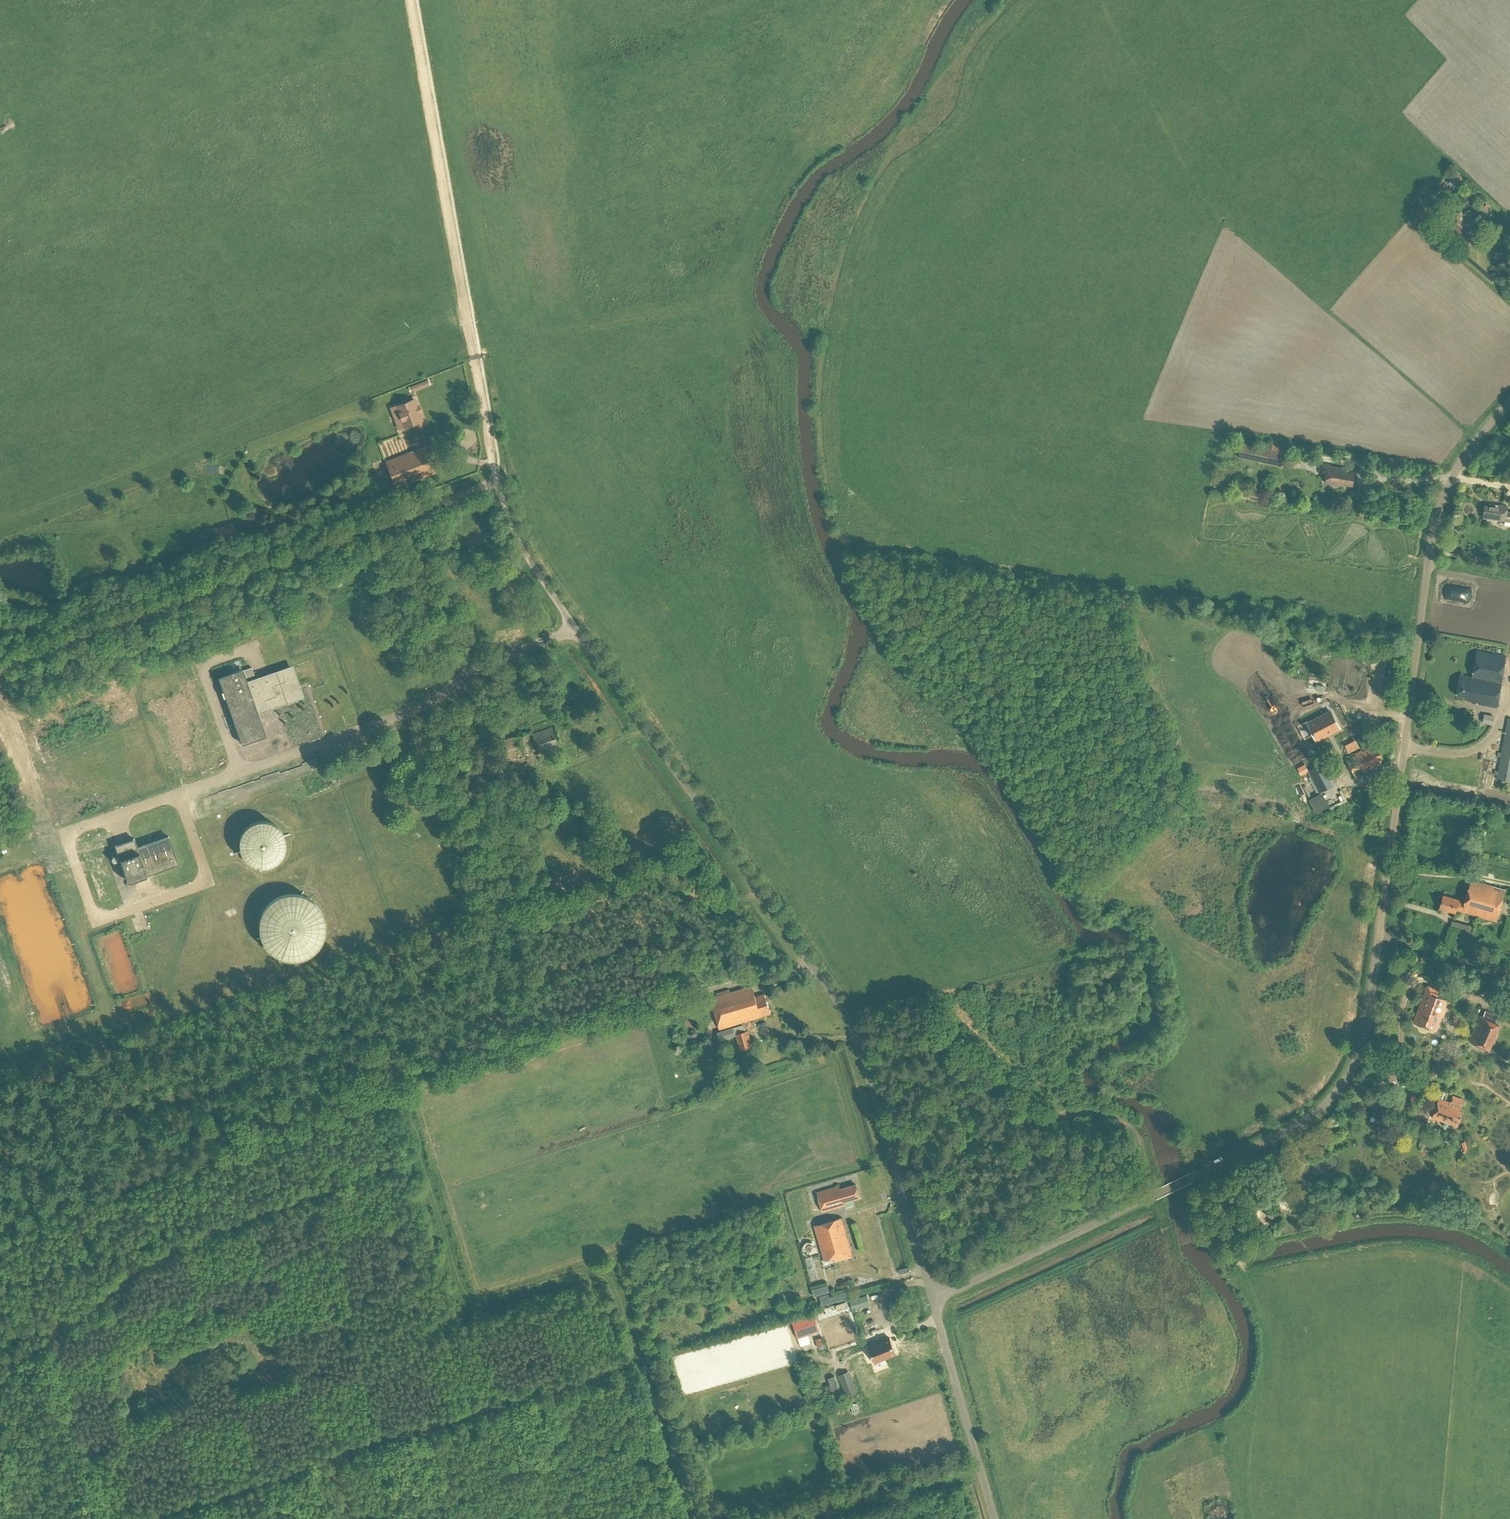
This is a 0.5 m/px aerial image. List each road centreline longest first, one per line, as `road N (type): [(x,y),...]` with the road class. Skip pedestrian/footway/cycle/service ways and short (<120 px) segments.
road 1 (unclassified): [(935,1300),(1310,1121),(1343,1091),(1369,1013),(1439,509),(1469,446),(1509,402)]
road 2 (unclassified): [(935,1300),(841,1008),(536,572),(499,483)]
road 3 (track): [(0,1381),(57,1325),(143,1262),(421,1152),(385,1029)]
road 4 (track): [(693,1518),(616,1267),(468,1314),(421,1152)]
road 5 (track): [(0,667),(496,476)]
road 6 (track): [(144,1518),(640,1361)]
road 7 (track): [(499,483),(410,0)]
road 8 (track): [(385,1029),(0,1156)]
road 9 (track): [(762,894),(385,1029)]
road 10 (unclassified): [(995,1518),(935,1300)]
road 11 (track): [(980,1467),(793,1518)]

